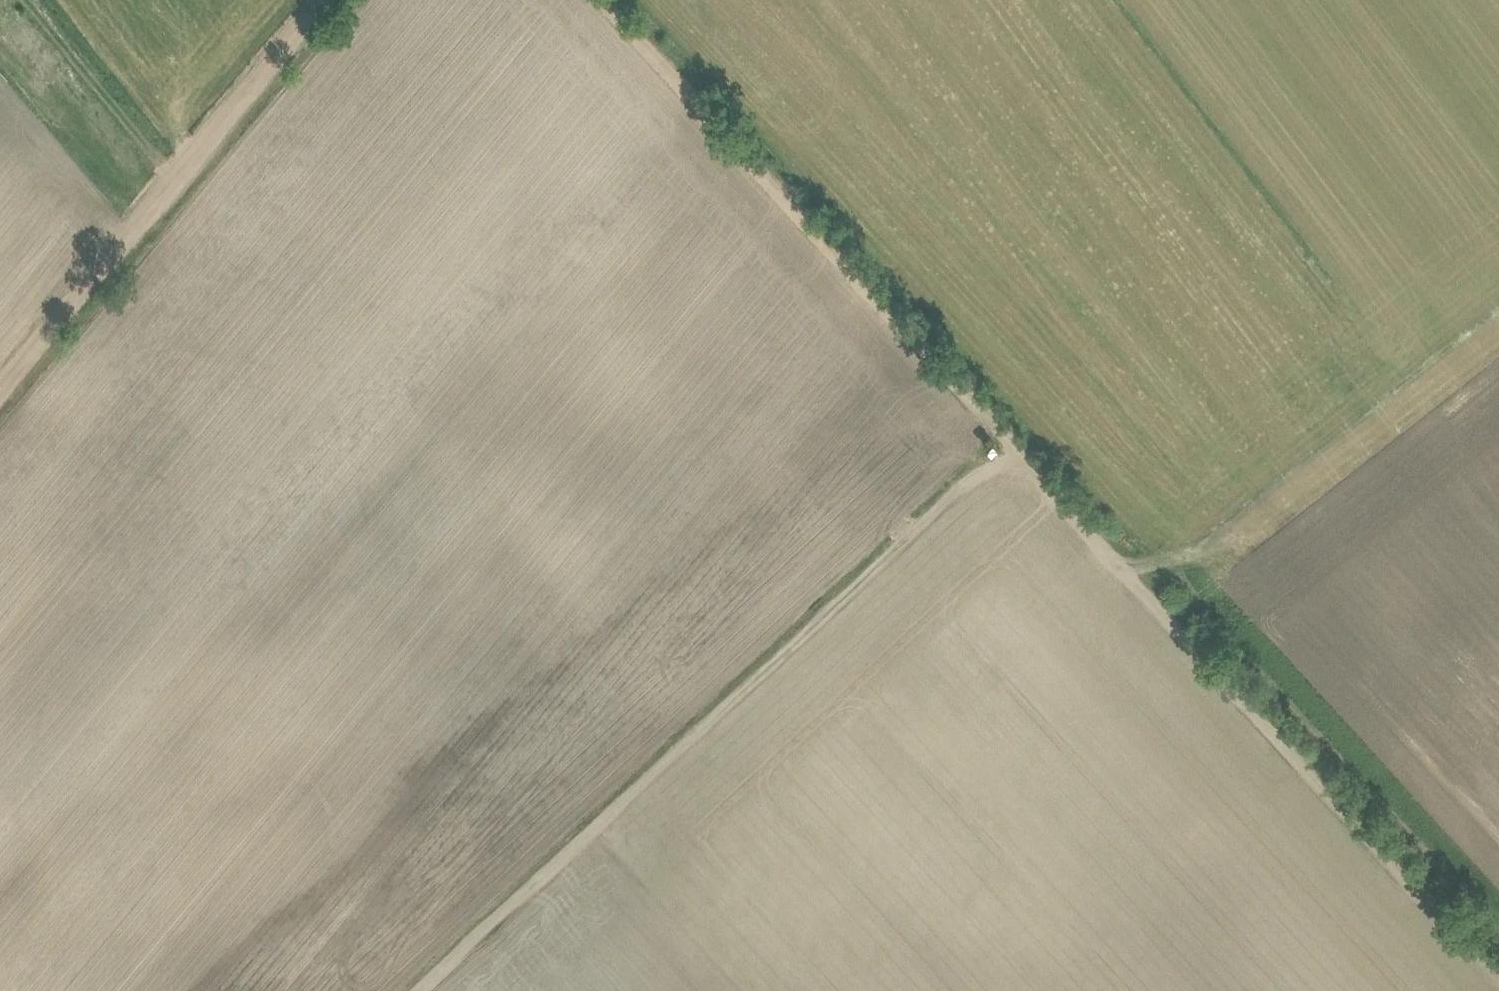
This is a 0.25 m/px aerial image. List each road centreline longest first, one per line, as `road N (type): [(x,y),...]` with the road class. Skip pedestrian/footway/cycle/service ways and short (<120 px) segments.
road 1 (track): [(1498,978),(607,0)]
road 2 (track): [(323,0),(0,387)]

